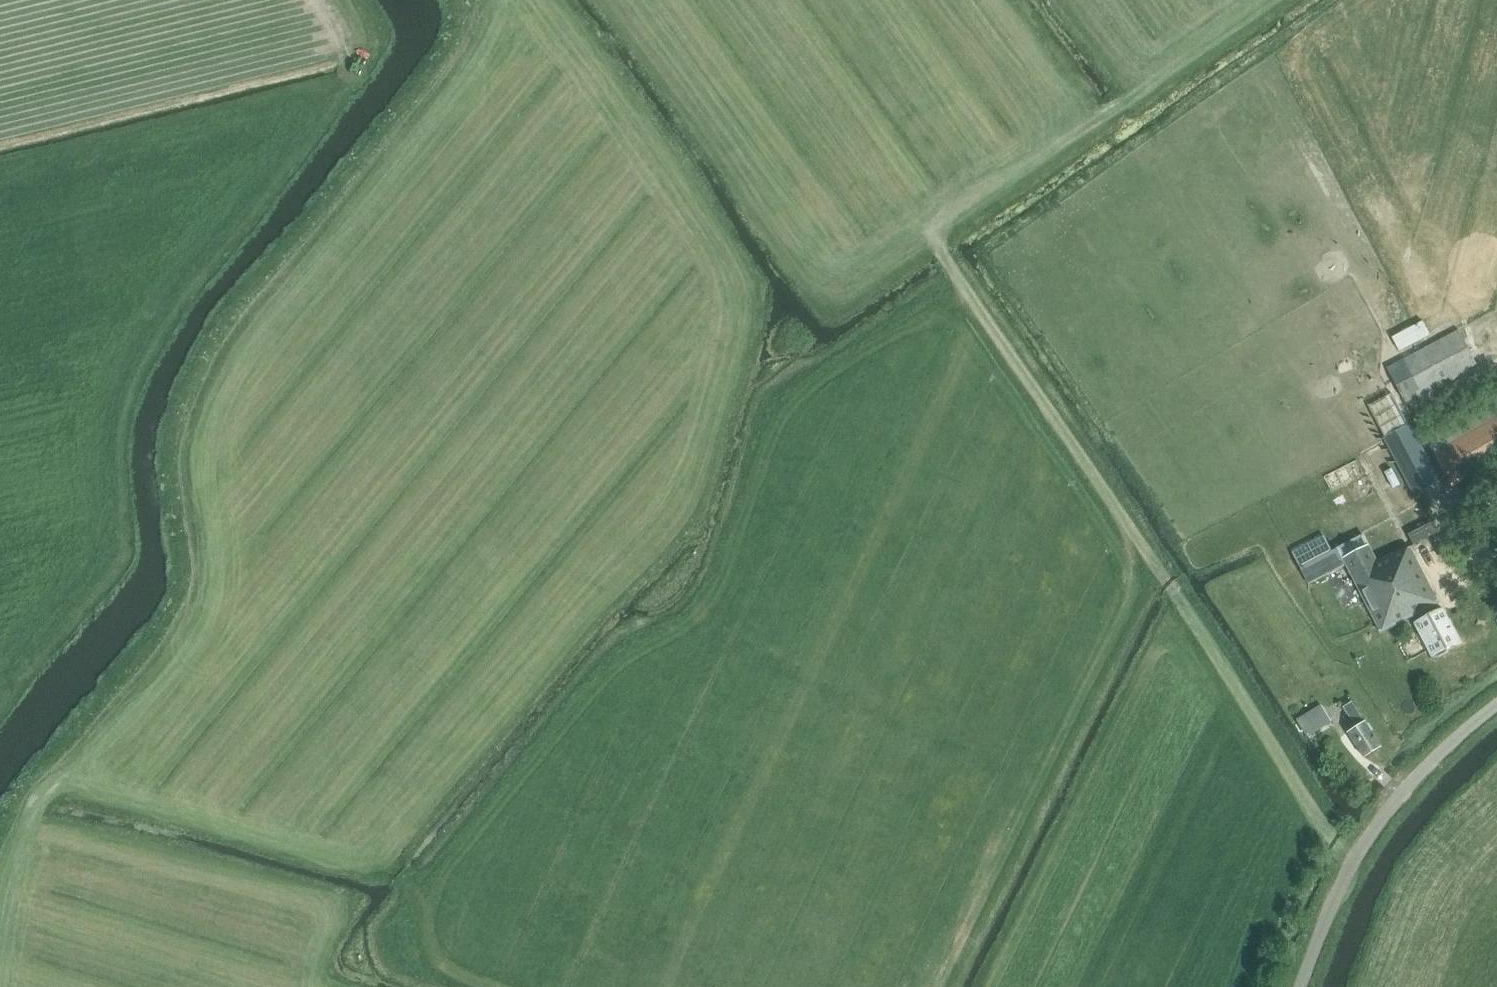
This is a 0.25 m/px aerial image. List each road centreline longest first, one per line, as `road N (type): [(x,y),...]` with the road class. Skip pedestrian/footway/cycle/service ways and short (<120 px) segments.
road 1 (unclassified): [(1302,986),(1362,850),(1425,771),(1496,706)]

